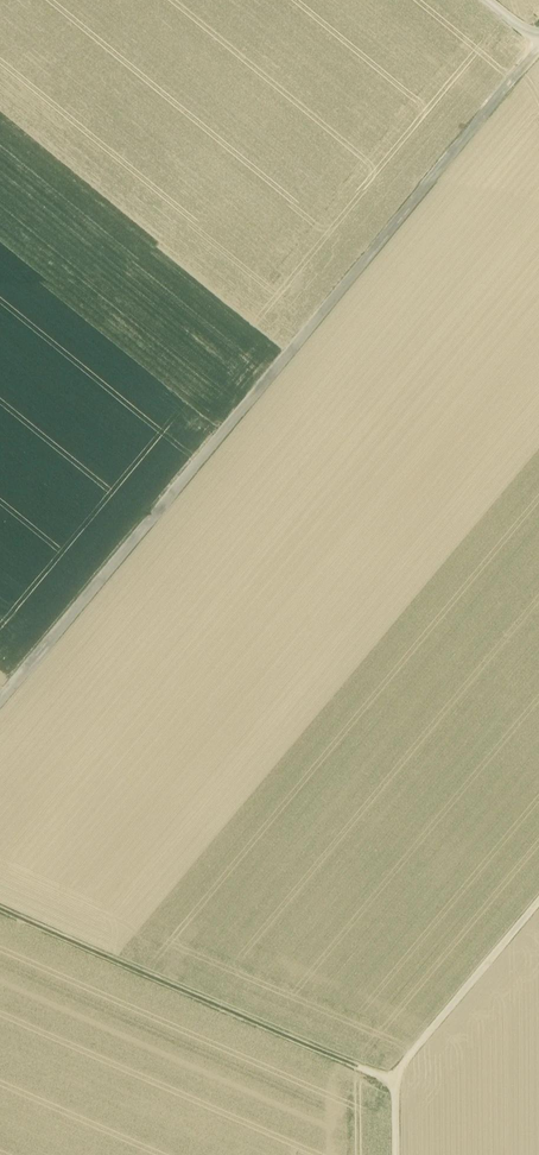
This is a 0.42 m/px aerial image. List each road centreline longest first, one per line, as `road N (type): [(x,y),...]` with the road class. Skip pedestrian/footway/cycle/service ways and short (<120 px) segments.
road 1 (track): [(538,49),(0,700)]
road 2 (track): [(394,1084),(0,920)]
road 3 (unclassified): [(538,901),(394,1084),(396,1154)]

